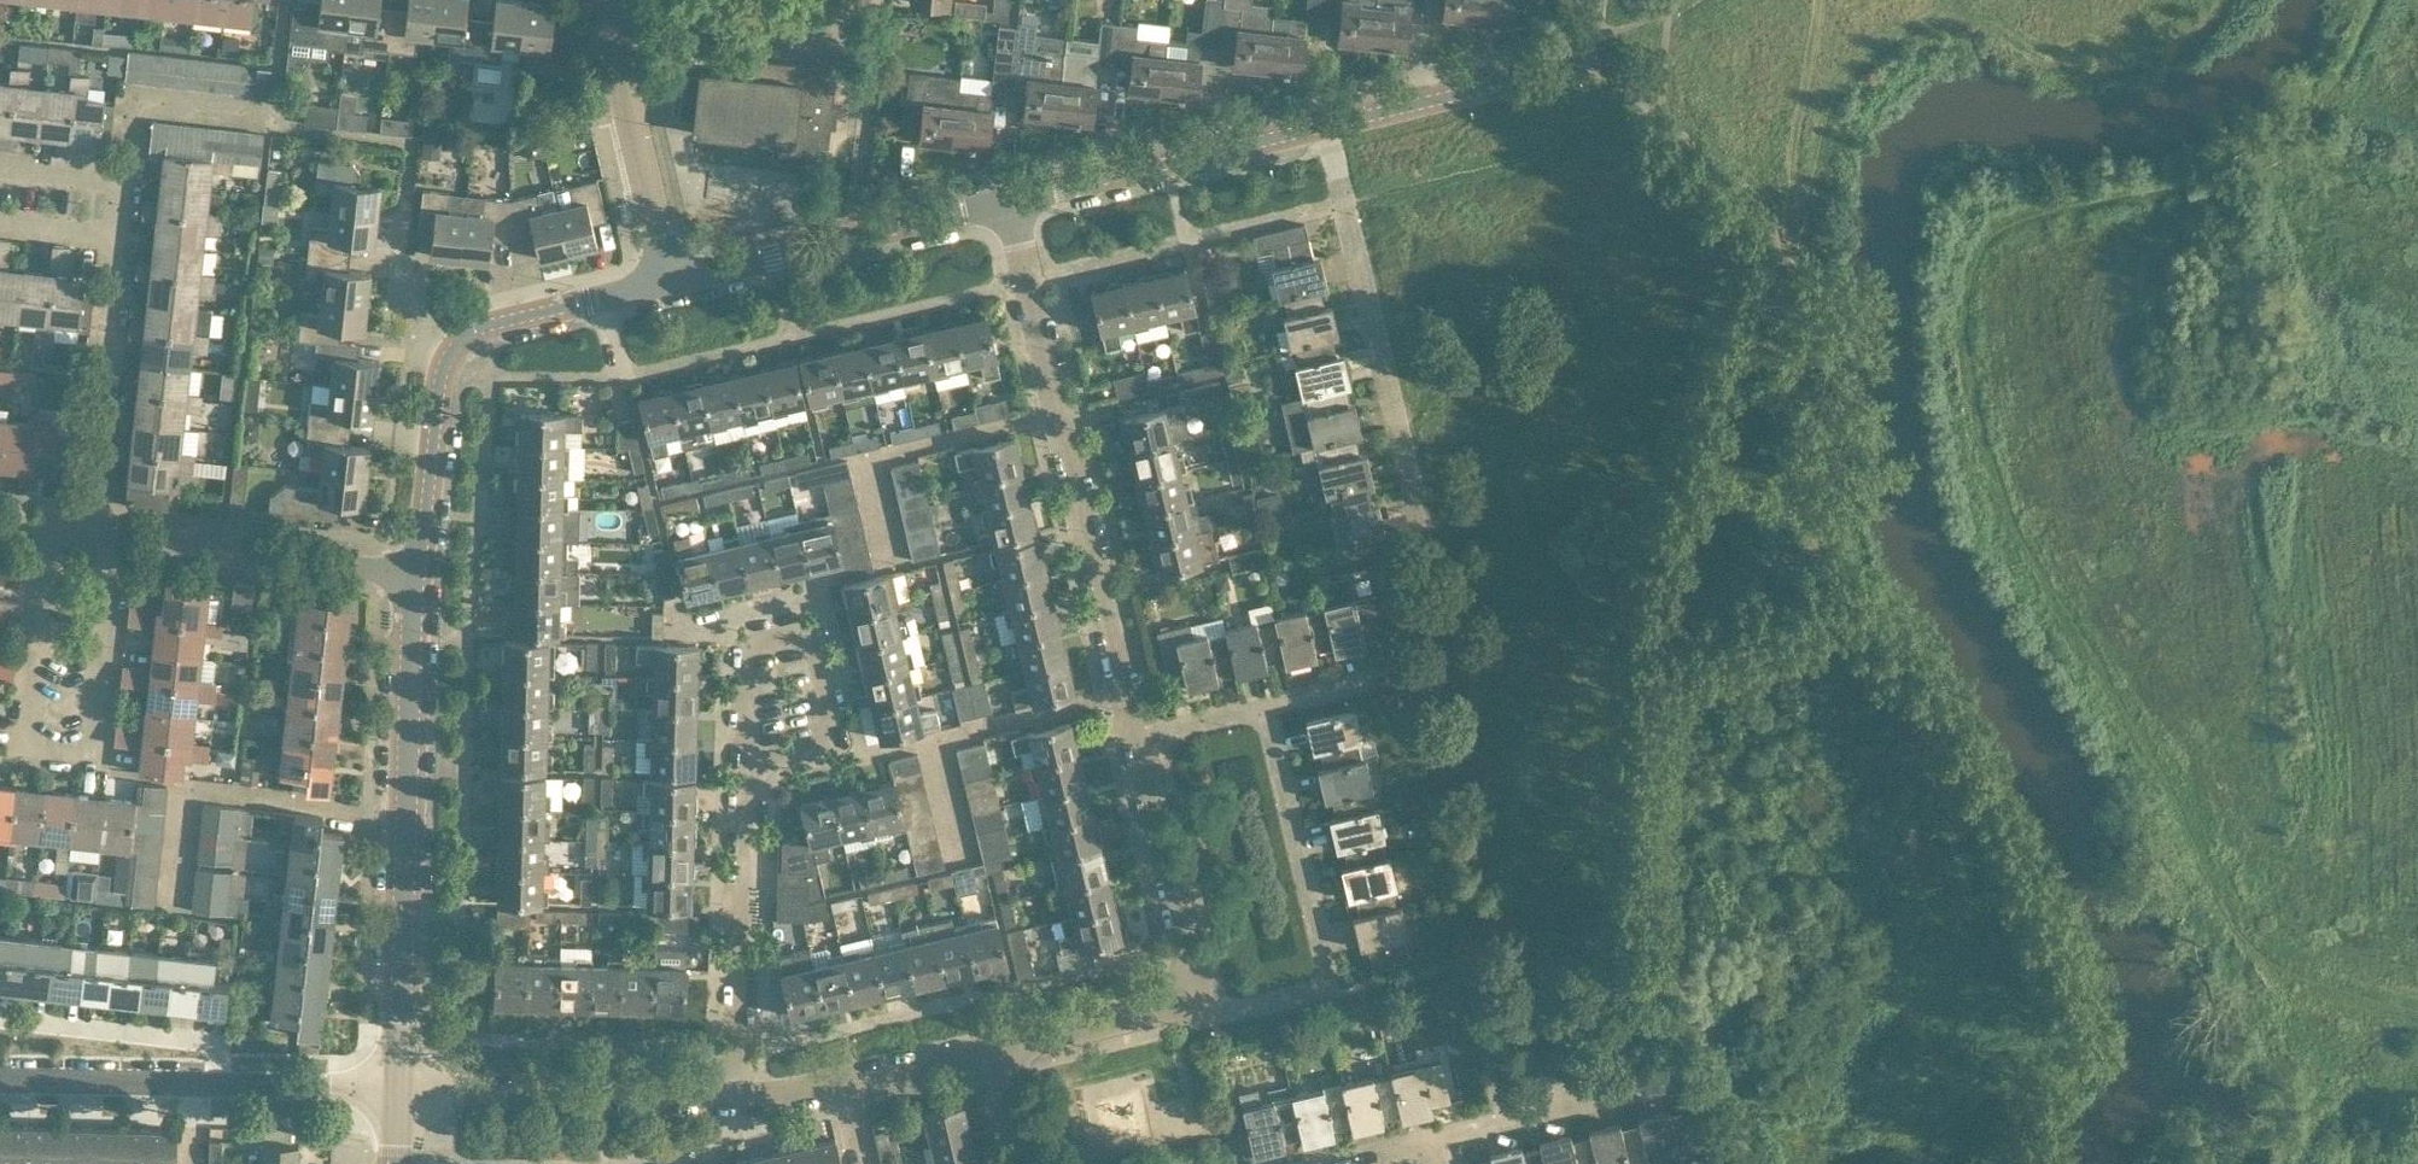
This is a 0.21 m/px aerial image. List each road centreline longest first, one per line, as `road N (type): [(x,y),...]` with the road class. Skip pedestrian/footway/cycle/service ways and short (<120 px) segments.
road 1 (track): [(2376,0),(2305,141),(2276,163),(2033,210),(1991,234),(1965,274),(1961,310),(1968,392),(1992,491),(2040,589),(2155,766),(2225,928),(2271,971),(2347,1003),(2417,1016)]
road 2 (residential): [(1128,736),(1008,203)]
road 3 (tertiary): [(402,1080),(417,566)]
road 4 (tertiary): [(417,566),(438,384),(461,343),(494,325),(671,282)]
road 5 (residential): [(125,546),(105,704),(88,738),(57,744),(32,718),(52,538)]
road 6 (residential): [(1272,704),(1335,980),(1190,1012)]
road 7 (residential): [(402,1080),(0,1077)]
road 8 (residential): [(1403,505),(1324,121)]
road 9 (tertiary): [(671,282),(1008,203)]
road 10 (residential): [(733,1085),(402,1080)]
road 11 (tertiary): [(1324,121),(1560,73),(1587,53),(1598,0)]
road 12 (tertiary): [(1008,203),(1324,121)]
road 13 (residential): [(749,765),(733,1085)]
road 14 (residential): [(91,542),(126,231)]
road 15 (residential): [(417,566),(125,546)]
road 16 (residential): [(671,282),(606,0)]
road 17 (residential): [(1015,1051),(852,1085),(733,1085)]
road 18 (residential): [(1190,1012),(1128,736)]
road 19 (residential): [(749,765),(831,741),(835,731),(813,629),(743,645)]
road 20 (residential): [(1402,1153),(1640,1094)]
road 21 (residential): [(1190,1012),(1015,1051)]
road 22 (residential): [(1128,736),(1272,704)]
road 23 (residential): [(1272,704),(1405,671)]
road 24 (residential): [(0,169),(130,182)]
road 25 (residential): [(126,231),(0,219)]
road 26 (residential): [(743,645),(749,765)]

